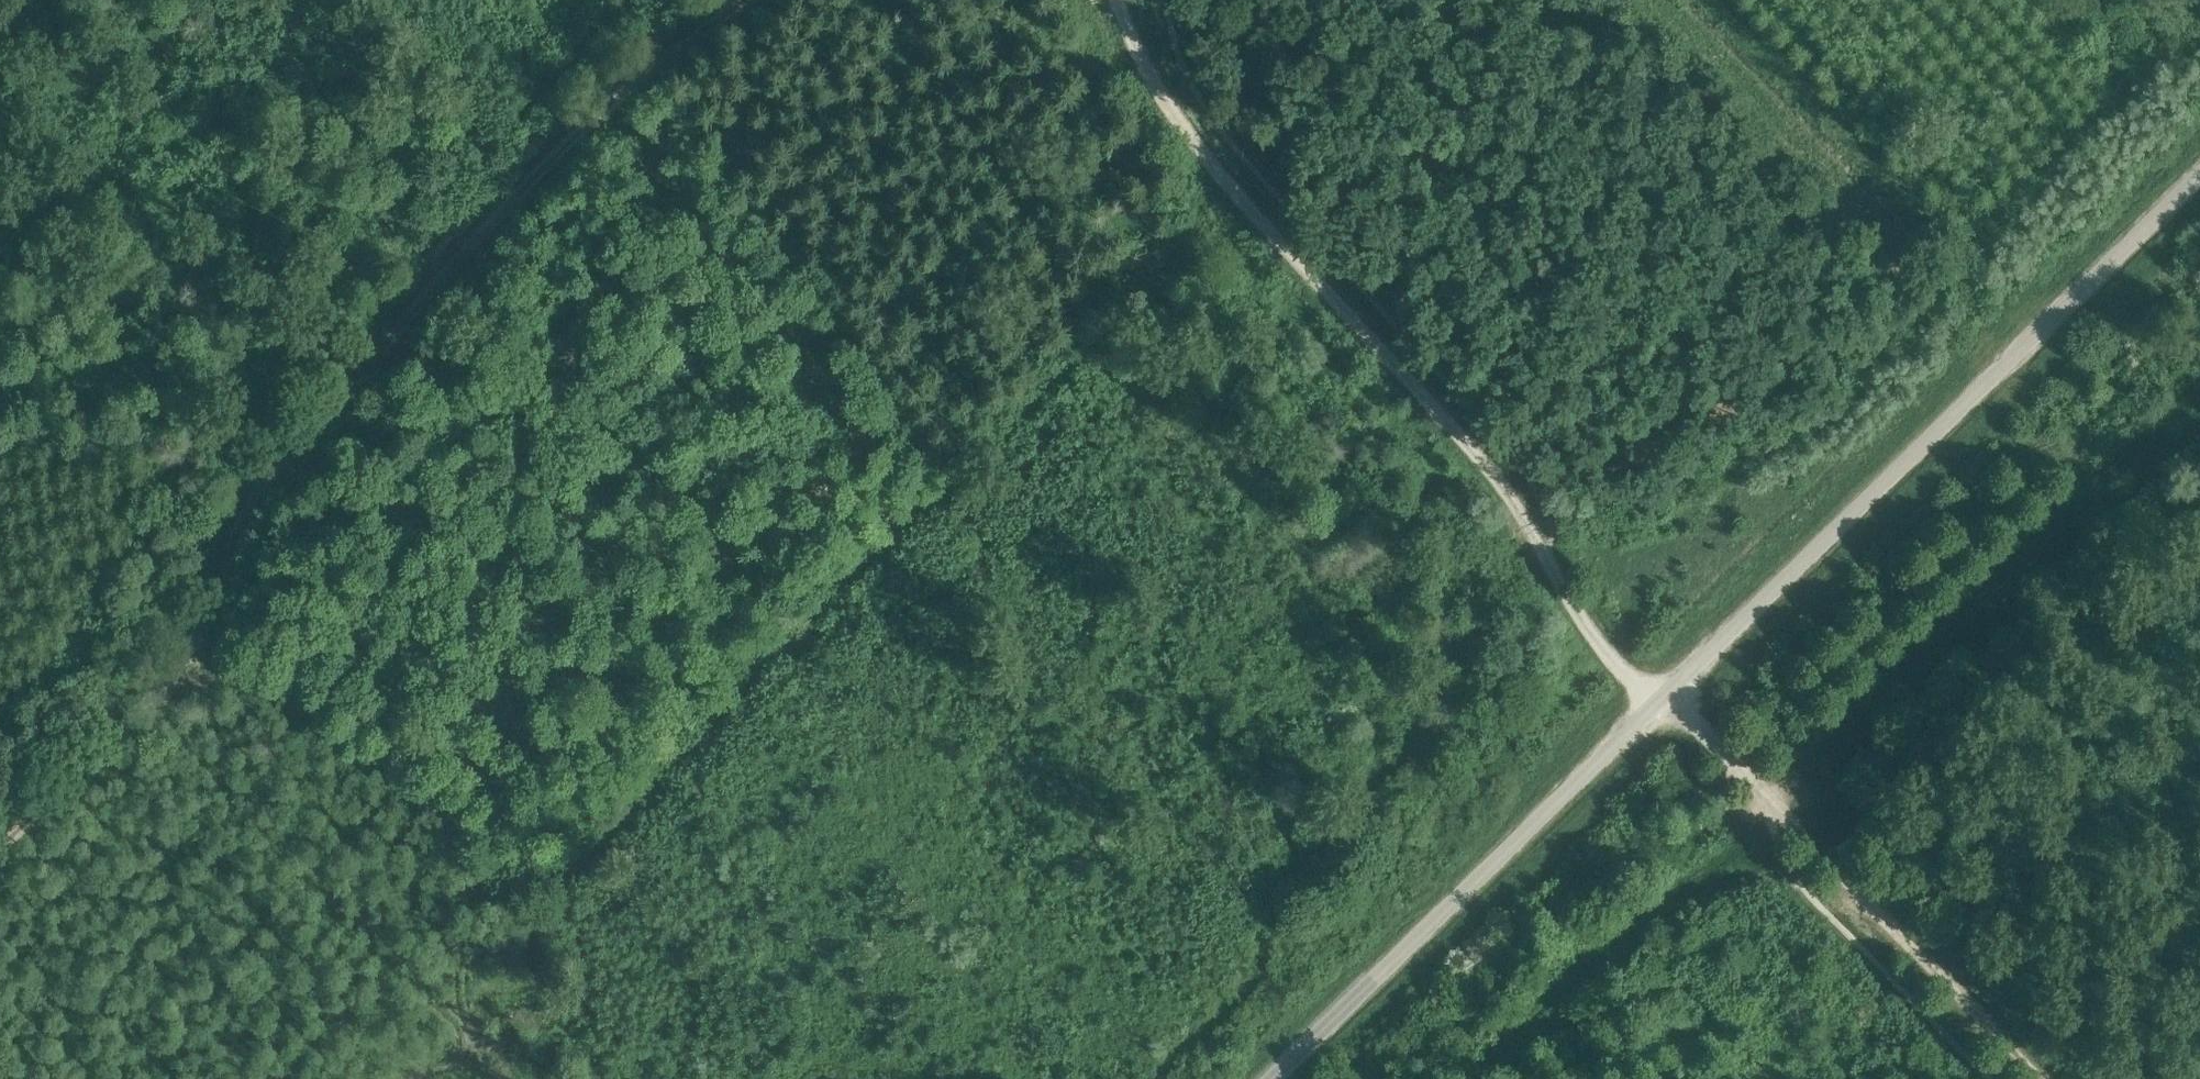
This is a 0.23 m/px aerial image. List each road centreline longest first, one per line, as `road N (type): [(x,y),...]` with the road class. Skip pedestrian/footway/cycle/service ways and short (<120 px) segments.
road 1 (tertiary): [(1652,703),(2199,164)]
road 2 (tertiary): [(1258,1078),(1652,703)]
road 3 (track): [(2030,1078),(1751,791)]
road 4 (unclassified): [(1652,703),(1751,791)]

